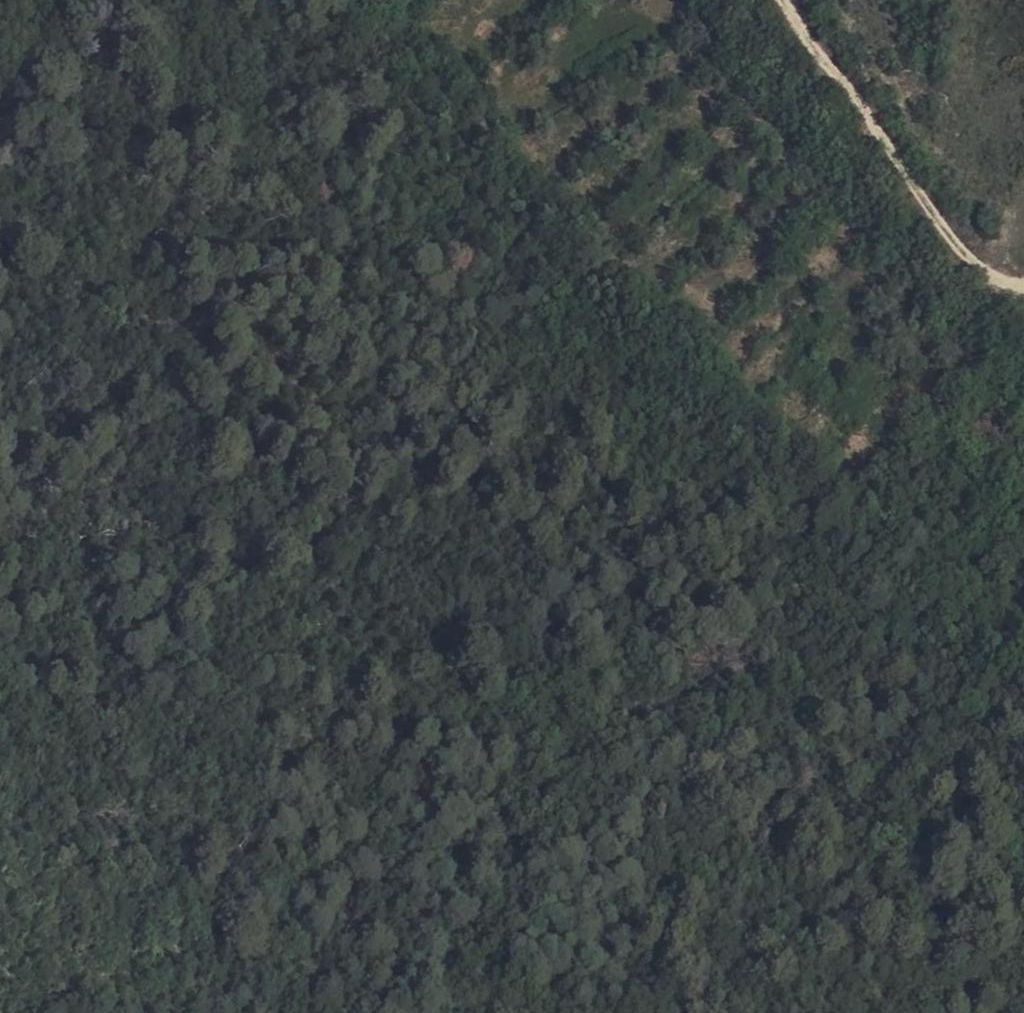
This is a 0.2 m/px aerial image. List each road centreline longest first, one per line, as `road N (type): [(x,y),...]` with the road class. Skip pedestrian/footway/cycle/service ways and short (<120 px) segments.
road 1 (track): [(783,0),(966,256),(997,283),(1023,284)]

